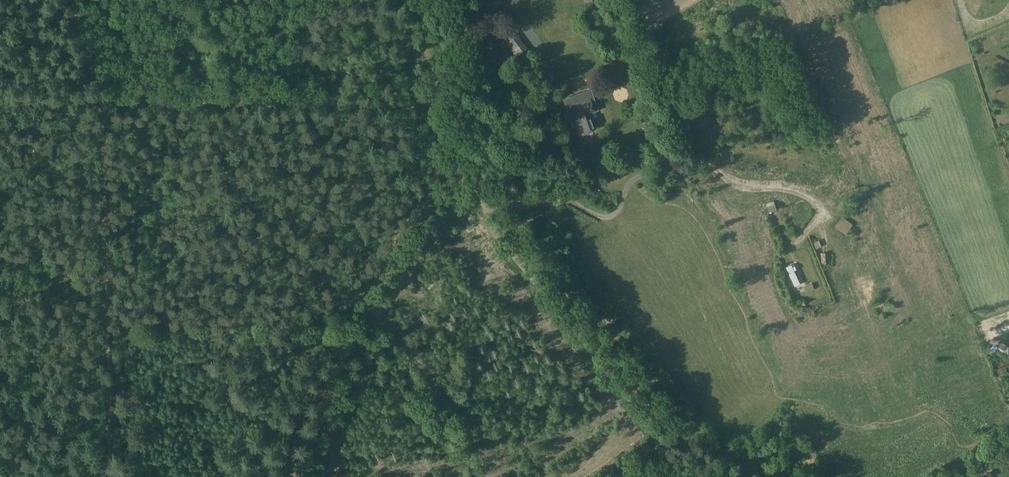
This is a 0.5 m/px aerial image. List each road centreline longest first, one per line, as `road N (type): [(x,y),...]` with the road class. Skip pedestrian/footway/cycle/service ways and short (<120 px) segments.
road 1 (track): [(429,97),(0,99)]
road 2 (track): [(691,476),(652,447),(655,435),(634,406),(488,222),(496,198),(464,168)]
road 3 (track): [(295,476),(403,224),(464,168)]

